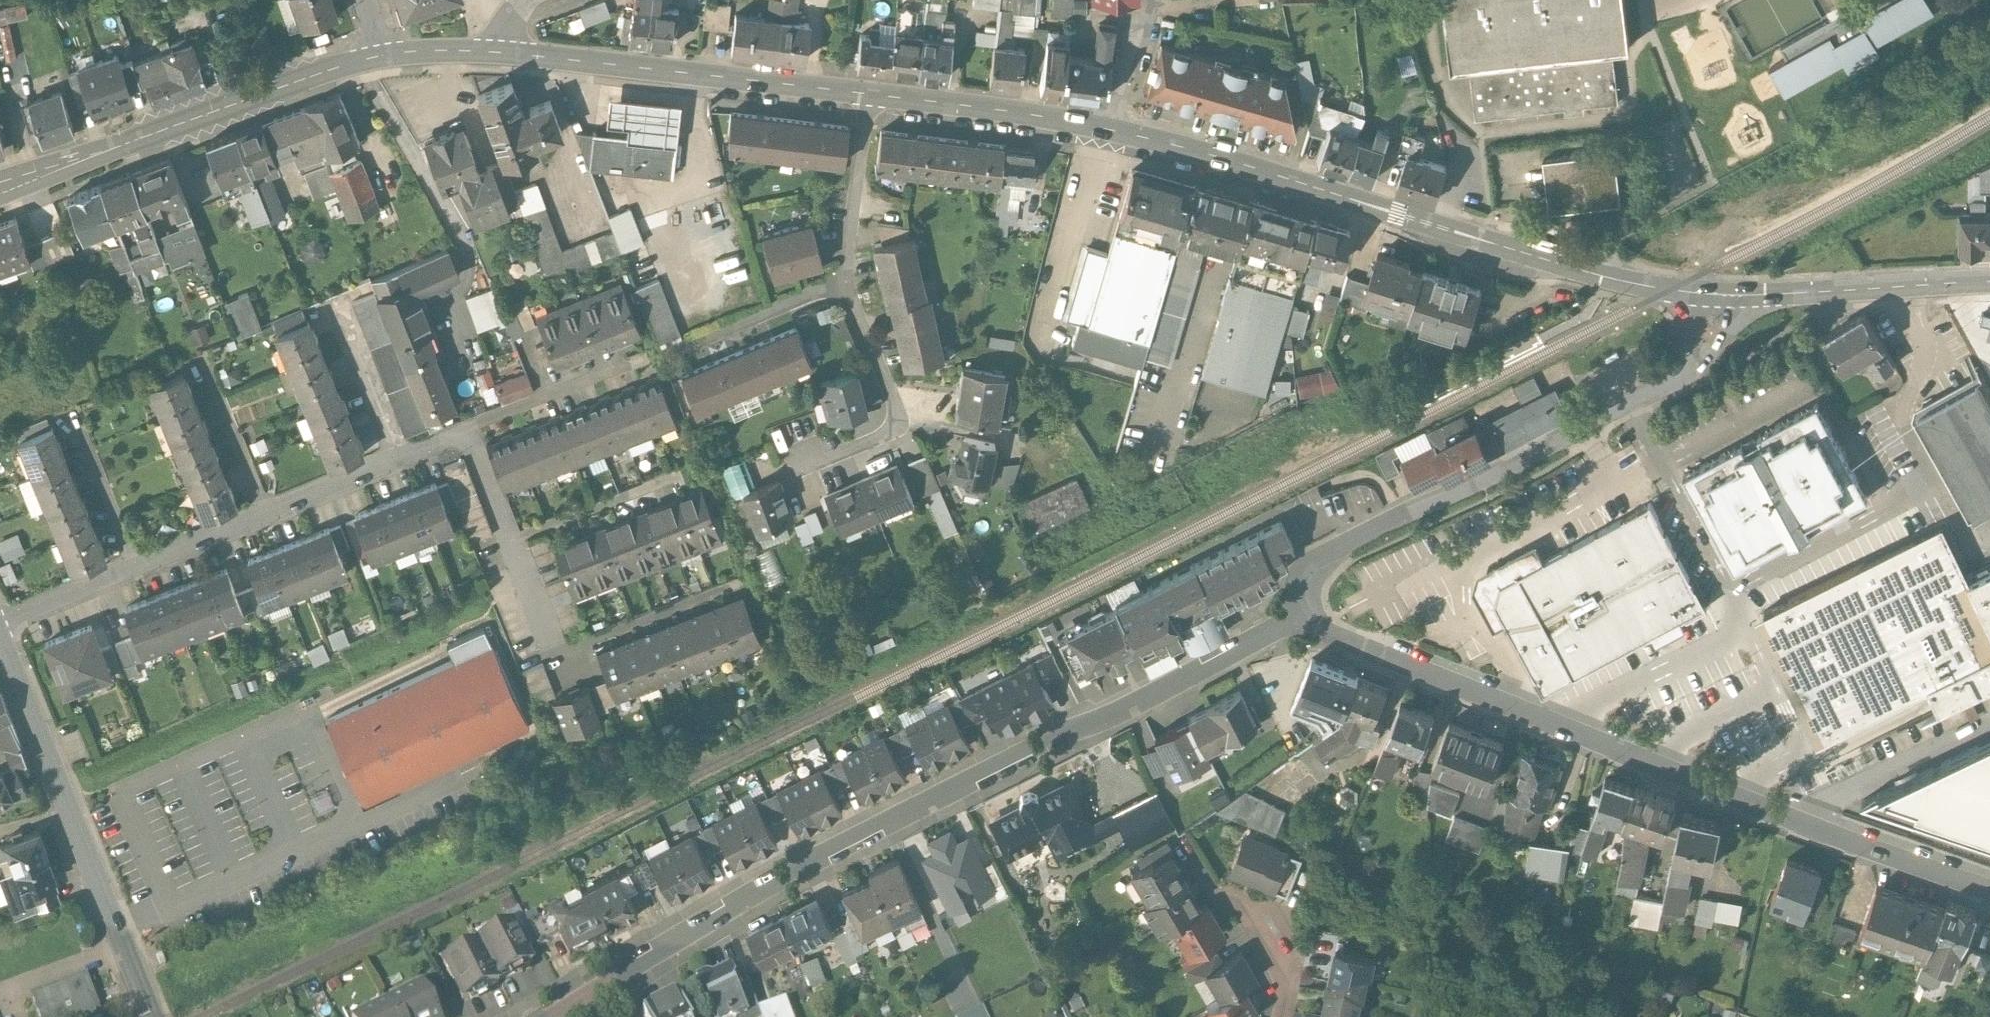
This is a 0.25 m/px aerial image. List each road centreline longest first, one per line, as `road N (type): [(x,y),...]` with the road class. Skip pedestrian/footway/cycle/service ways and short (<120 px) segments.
road 1 (residential): [(582,996),(1289,620)]
road 2 (residential): [(1989,891),(1289,620)]
road 3 (residential): [(0,620),(468,432),(557,656)]
road 4 (secondary): [(1114,130),(1593,274),(1711,295)]
road 5 (residential): [(1289,620),(1296,582),(1309,564),(1515,465),(1680,374),(1703,346),(1711,295)]
road 6 (secondary): [(0,191),(386,54)]
road 7 (tertiary): [(152,1016),(0,644)]
road 8 (secondary): [(505,51),(868,93)]
road 9 (secondary): [(1711,295),(1989,282)]
road 10 (secondary): [(868,93),(1114,130)]
road 11 (residential): [(845,285),(897,422),(884,436),(807,459)]
road 12 (residential): [(845,285),(868,93)]
road 13 (residential): [(676,352),(845,285)]
road 14 (residential): [(1285,1016),(1281,947),(1235,894)]
road 15 (residential): [(1114,130),(1152,0)]

